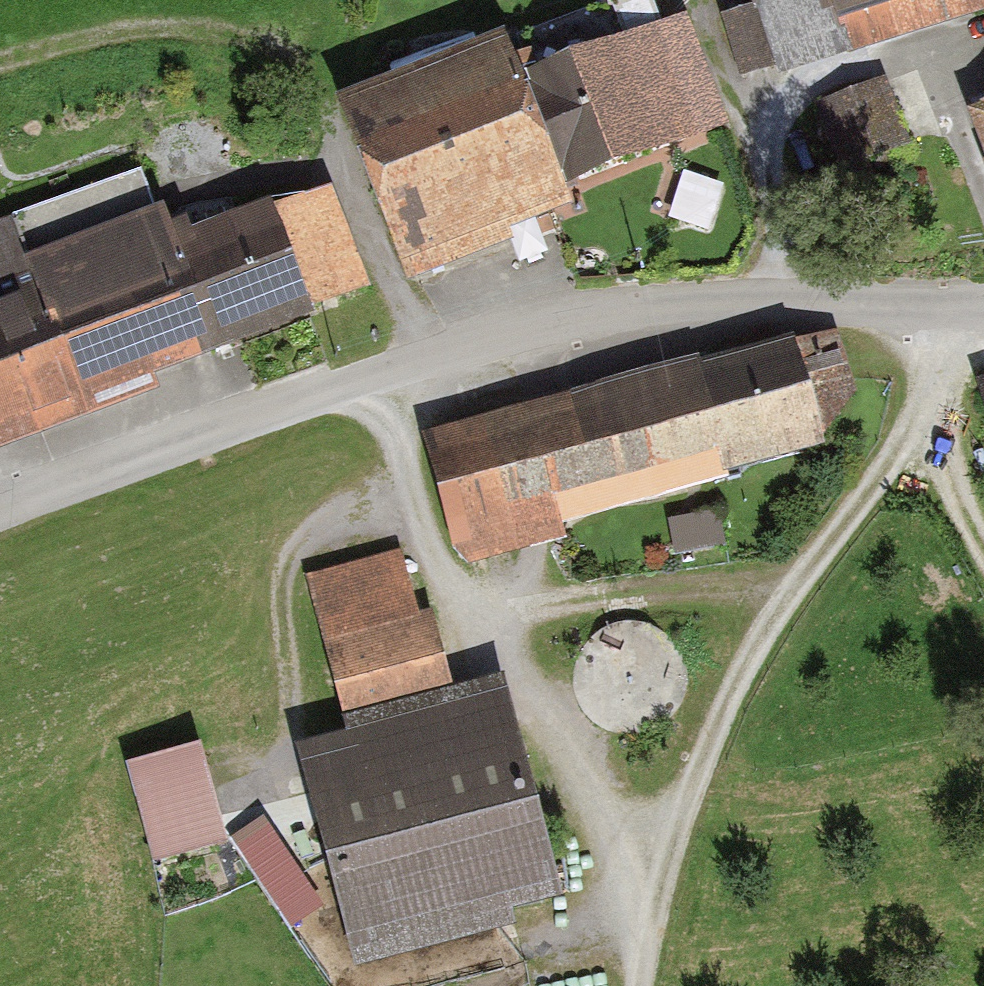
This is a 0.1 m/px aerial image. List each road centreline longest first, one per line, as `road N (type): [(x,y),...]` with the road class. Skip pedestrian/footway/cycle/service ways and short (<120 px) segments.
road 1 (unclassified): [(0,517),(464,343),(564,320),(732,300),(983,304)]
road 2 (track): [(950,306),(936,376),(908,431),(741,674),(707,751),(643,985)]
road 3 (track): [(367,380),(403,452),(436,567),(616,830),(669,890)]

